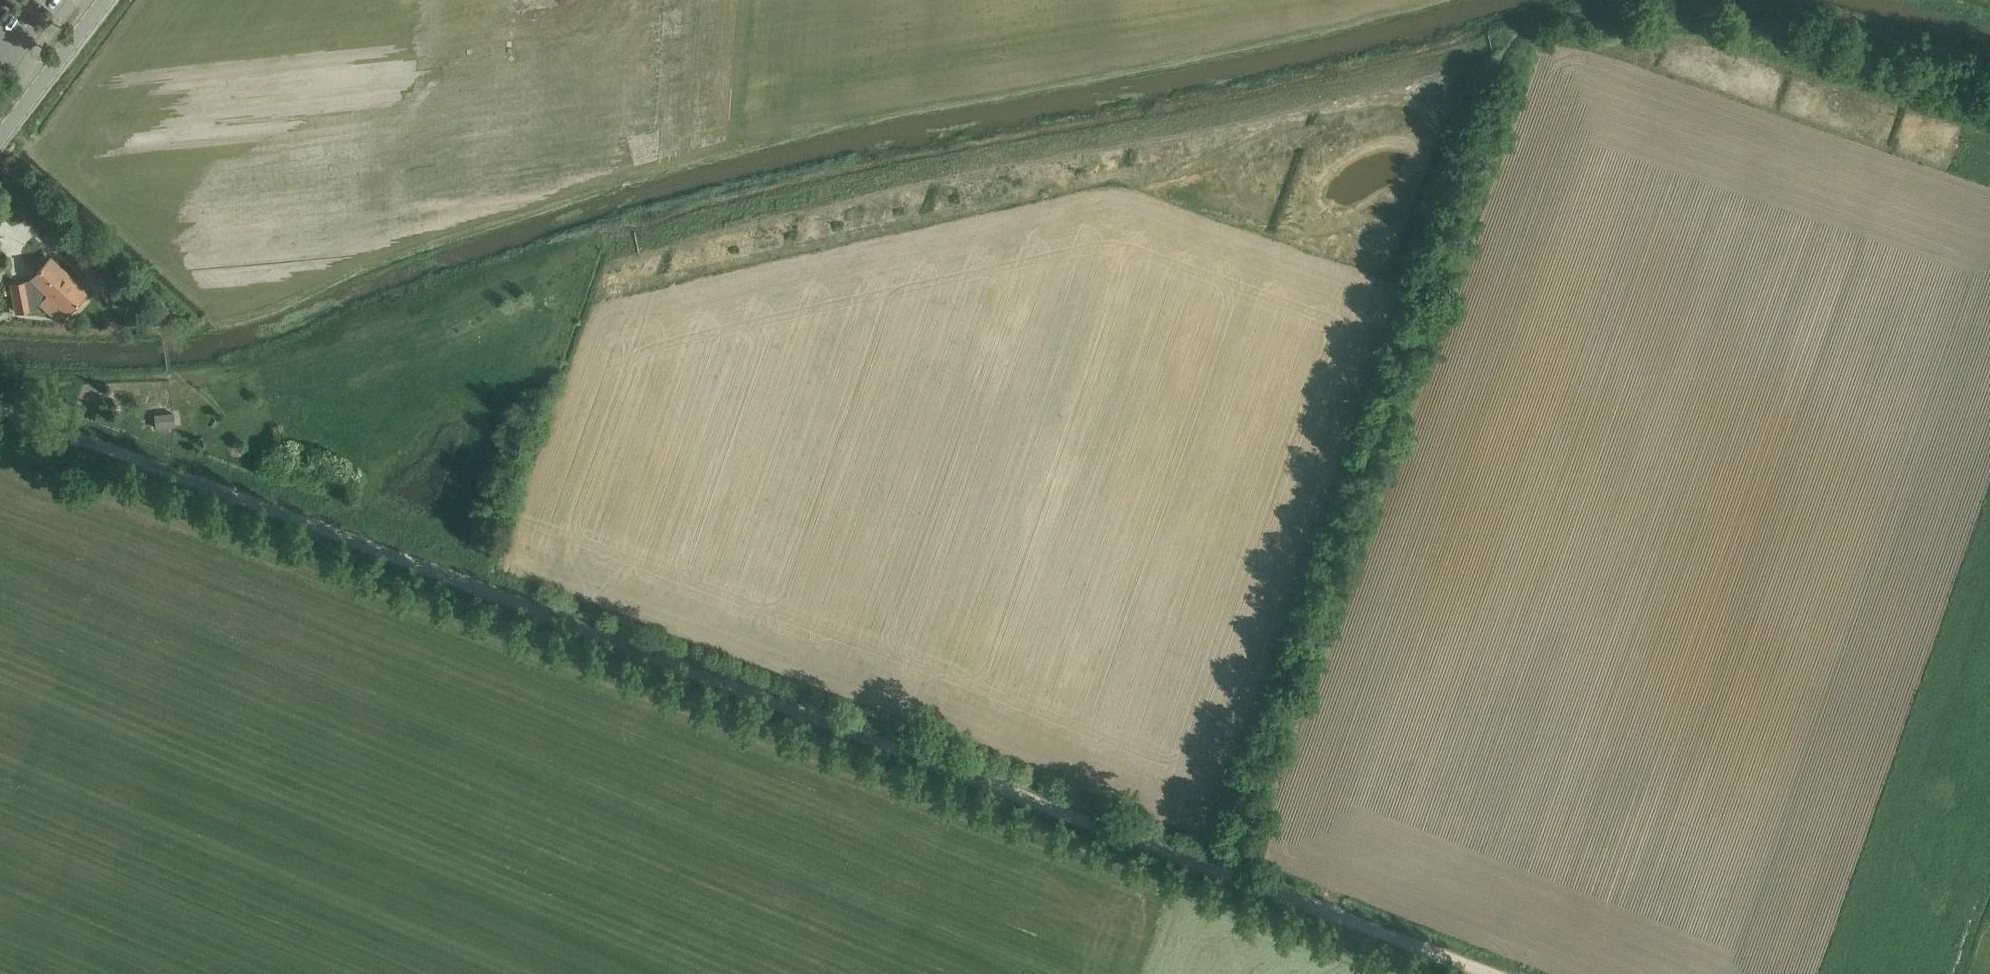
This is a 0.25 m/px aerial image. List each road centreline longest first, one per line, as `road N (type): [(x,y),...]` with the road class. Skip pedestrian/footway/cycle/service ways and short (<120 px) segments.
road 1 (track): [(0,414),(1479,973)]
road 2 (tertiary): [(106,0),(0,138)]

